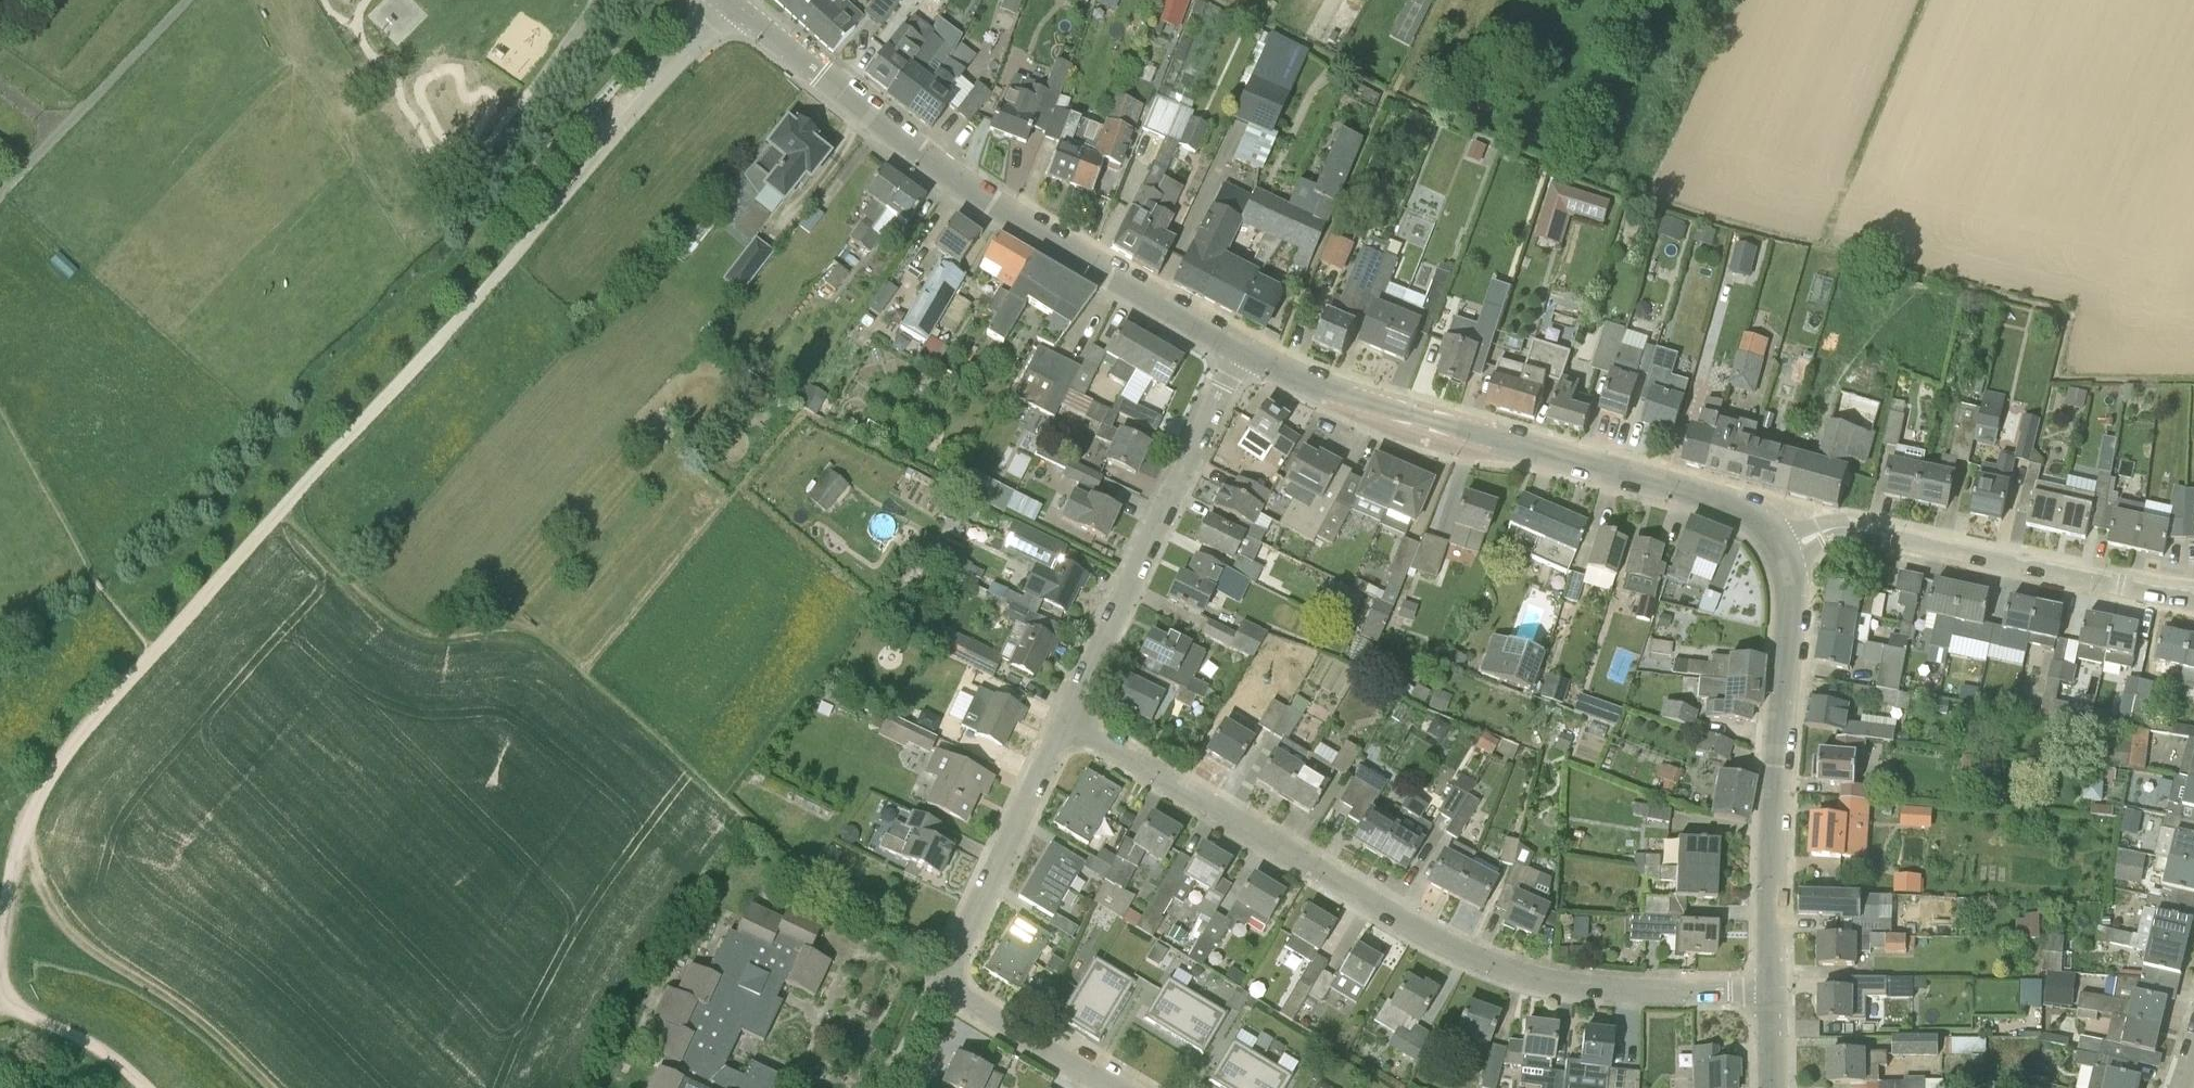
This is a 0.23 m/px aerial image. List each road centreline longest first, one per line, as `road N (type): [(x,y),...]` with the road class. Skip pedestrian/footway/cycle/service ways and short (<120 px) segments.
road 1 (track): [(499,274),(150,656),(36,794),(0,960)]
road 2 (residential): [(1770,994),(1581,989),(1469,955),(1068,718)]
road 3 (tertiary): [(1242,352),(971,186),(727,2)]
road 4 (tertiary): [(1778,545),(1736,501),(1242,352)]
road 5 (tertiary): [(1770,994),(1790,587),(1778,545)]
road 6 (residential): [(2193,595),(1892,529),(1826,531),(1778,545)]
road 7 (residential): [(1068,718),(1242,352)]
road 8 (unclassified): [(727,2),(499,274)]
road 9 (track): [(16,872),(40,880),(85,943),(211,1026),(276,1087)]
road 10 (residential): [(1068,718),(937,979)]
road 11 (unclassified): [(0,194),(188,0)]
road 12 (residential): [(937,979),(1114,1087)]
road 13 (track): [(142,1087),(93,1042),(0,1005)]
road 14 (residential): [(885,1087),(937,979)]

